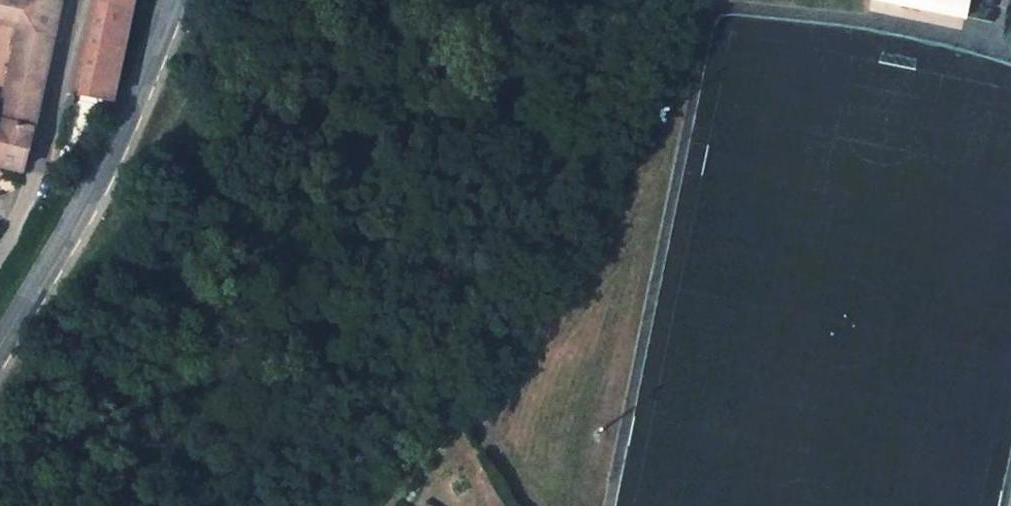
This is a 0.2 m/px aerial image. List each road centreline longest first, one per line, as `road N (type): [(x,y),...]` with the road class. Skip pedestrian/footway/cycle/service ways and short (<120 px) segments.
road 1 (tertiary): [(0,353),(67,234),(168,0)]
road 2 (residential): [(84,0),(16,235),(0,264)]

